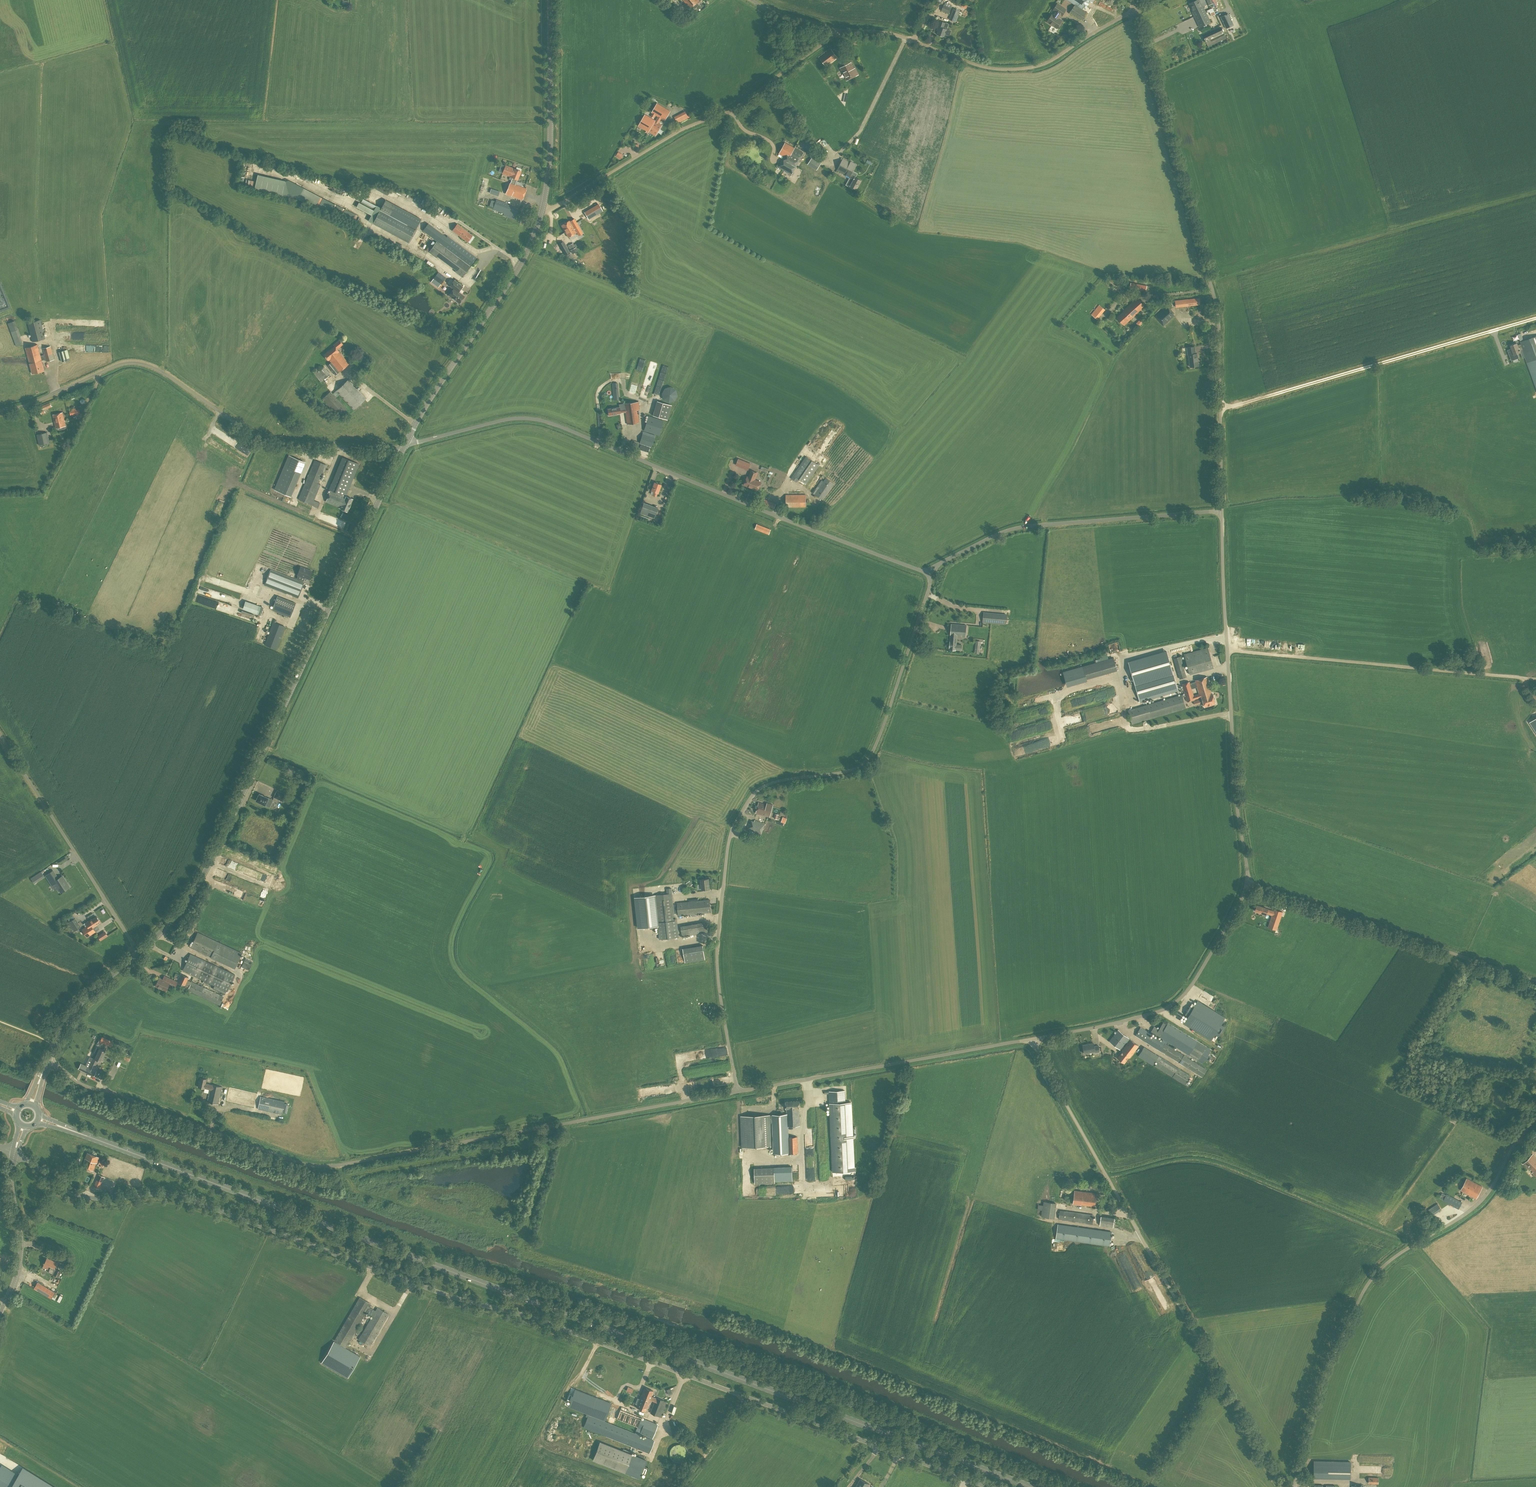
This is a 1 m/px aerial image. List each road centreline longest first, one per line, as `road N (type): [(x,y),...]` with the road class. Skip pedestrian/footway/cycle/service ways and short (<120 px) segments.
road 1 (primary): [(1031,1486),(39,1118)]
road 2 (unclassified): [(986,1486),(188,1200),(73,1194),(14,1153)]
road 3 (unclassified): [(737,1091),(322,1166),(84,1085),(48,1059)]
road 4 (unclassified): [(737,1091),(721,989),(732,832),(764,784),(851,768),(871,754),(933,571)]
road 5 (tertiary): [(139,952),(186,900),(226,835),(405,445)]
road 6 (unclassified): [(933,571),(538,420),(405,445)]
road 7 (unclassified): [(1283,1486),(1032,1039)]
road 8 (unclassified): [(1294,1486),(1320,1385),(1351,1309),(1380,1265),(1482,1196),(1535,1117)]
road 9 (unclassified): [(0,410),(131,363),(160,371),(262,438),(405,445)]
road 10 (unclassified): [(1219,406),(1215,305),(1132,7)]
road 11 (unclassified): [(1252,882),(1235,789),(1221,511)]
road 12 (unclassified): [(543,208),(680,130),(730,111),(834,32)]
road 13 (unclassified): [(1219,406),(1535,318)]
road 14 (unclassified): [(834,32),(915,41),(977,64),(1019,69),(1132,7)]
road 15 (unclassified): [(737,1091),(1032,1039)]
road 16 (unclassified): [(1535,979),(1252,882)]
road 17 (unclassified): [(933,571),(1017,528),(1221,511)]
road 18 (unclassified): [(1032,1039),(1175,1002),(1252,882)]
road 19 (tertiary): [(405,445),(522,262),(543,208)]
road 20 (unclassified): [(139,952),(0,737)]
road 21 (tertiary): [(543,208),(549,0)]
road 22 (tertiary): [(0,1313),(21,1254),(14,1153)]
road 23 (tertiary): [(48,1059),(78,1006),(139,952)]

